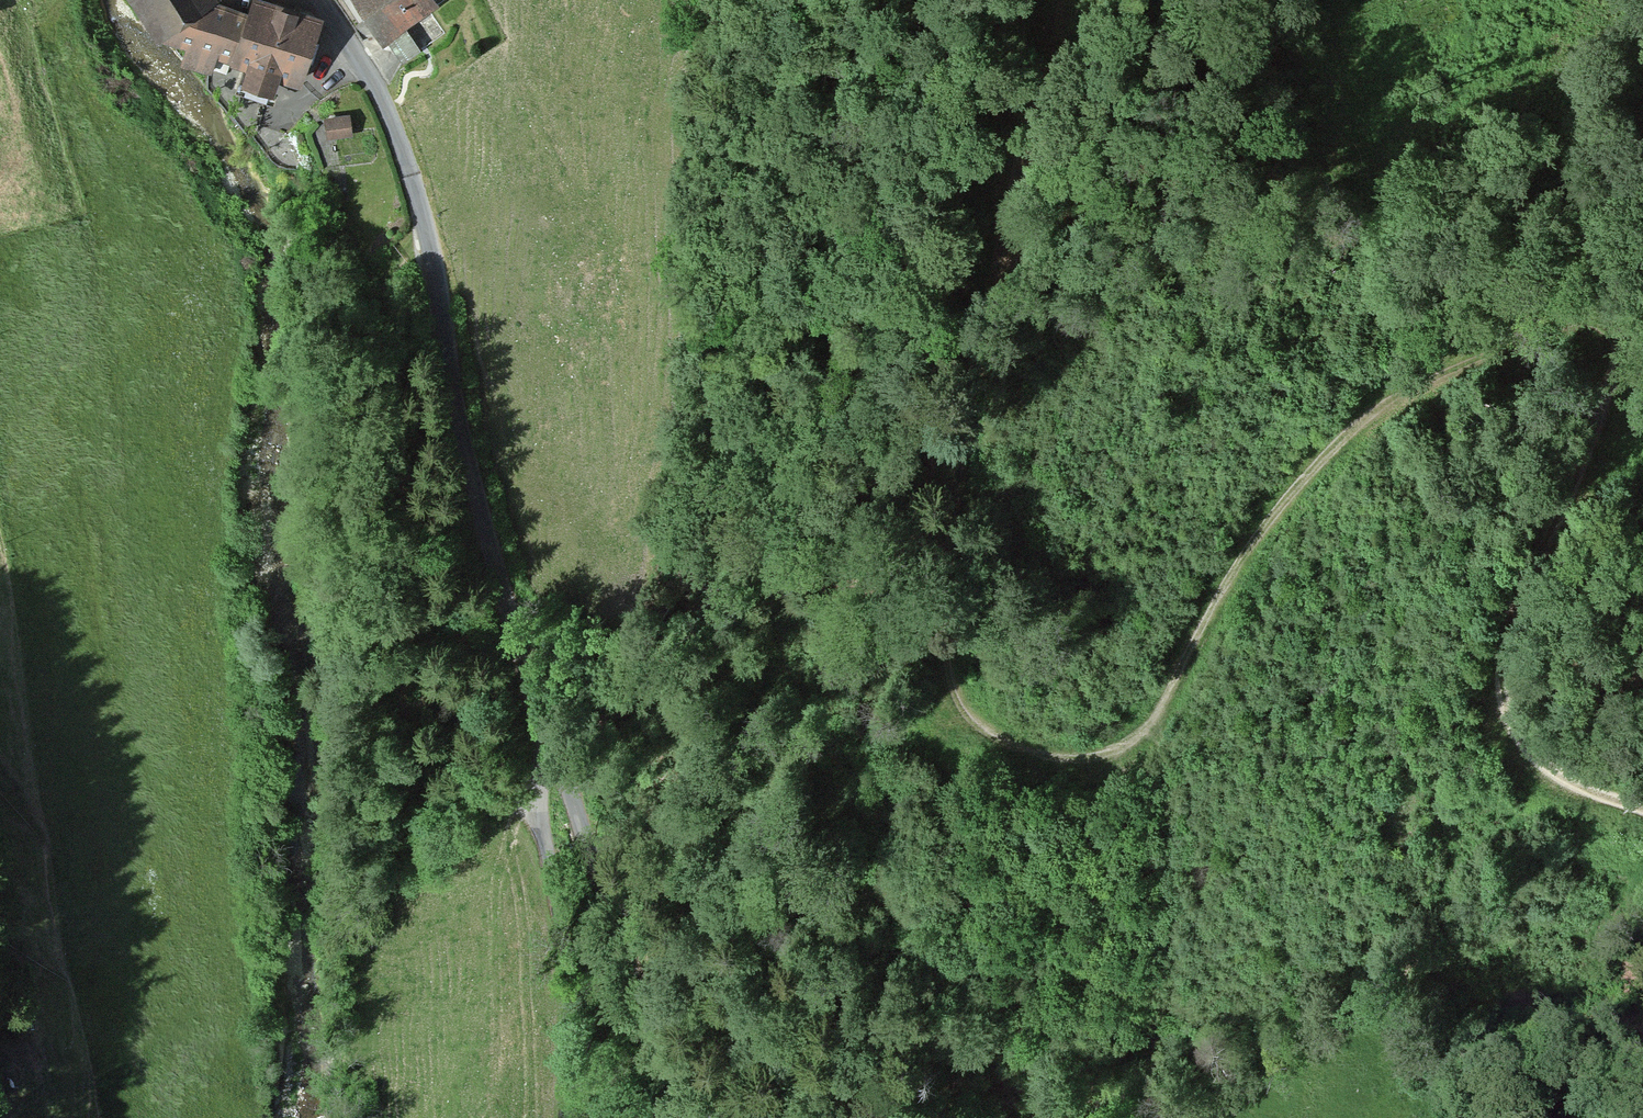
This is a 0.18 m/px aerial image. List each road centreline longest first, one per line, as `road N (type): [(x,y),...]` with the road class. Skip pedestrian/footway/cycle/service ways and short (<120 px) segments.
road 1 (track): [(1060,0),(977,356),(954,518),(946,663),(966,720),(1021,751),(1057,757),(1118,746),(1146,727),(1220,587),(1262,529),(1356,427),(1431,376),(1493,349),(1627,313),(1582,468),(1526,576),(1500,670),(1505,709),(1547,772),(1642,812)]
road 2 (track): [(567,778),(591,745),(604,682),(663,560),(693,410),(715,0)]
road 3 (unclassified): [(552,751),(477,497),(429,237),(406,161),(377,87),(319,0)]
road 4 (unclassified): [(711,1117),(658,1051),(552,751)]
road 5 (unclassified): [(552,751),(540,794),(574,1013),(570,1117)]
road 6 (track): [(541,804),(527,807),(506,856),(491,956)]

